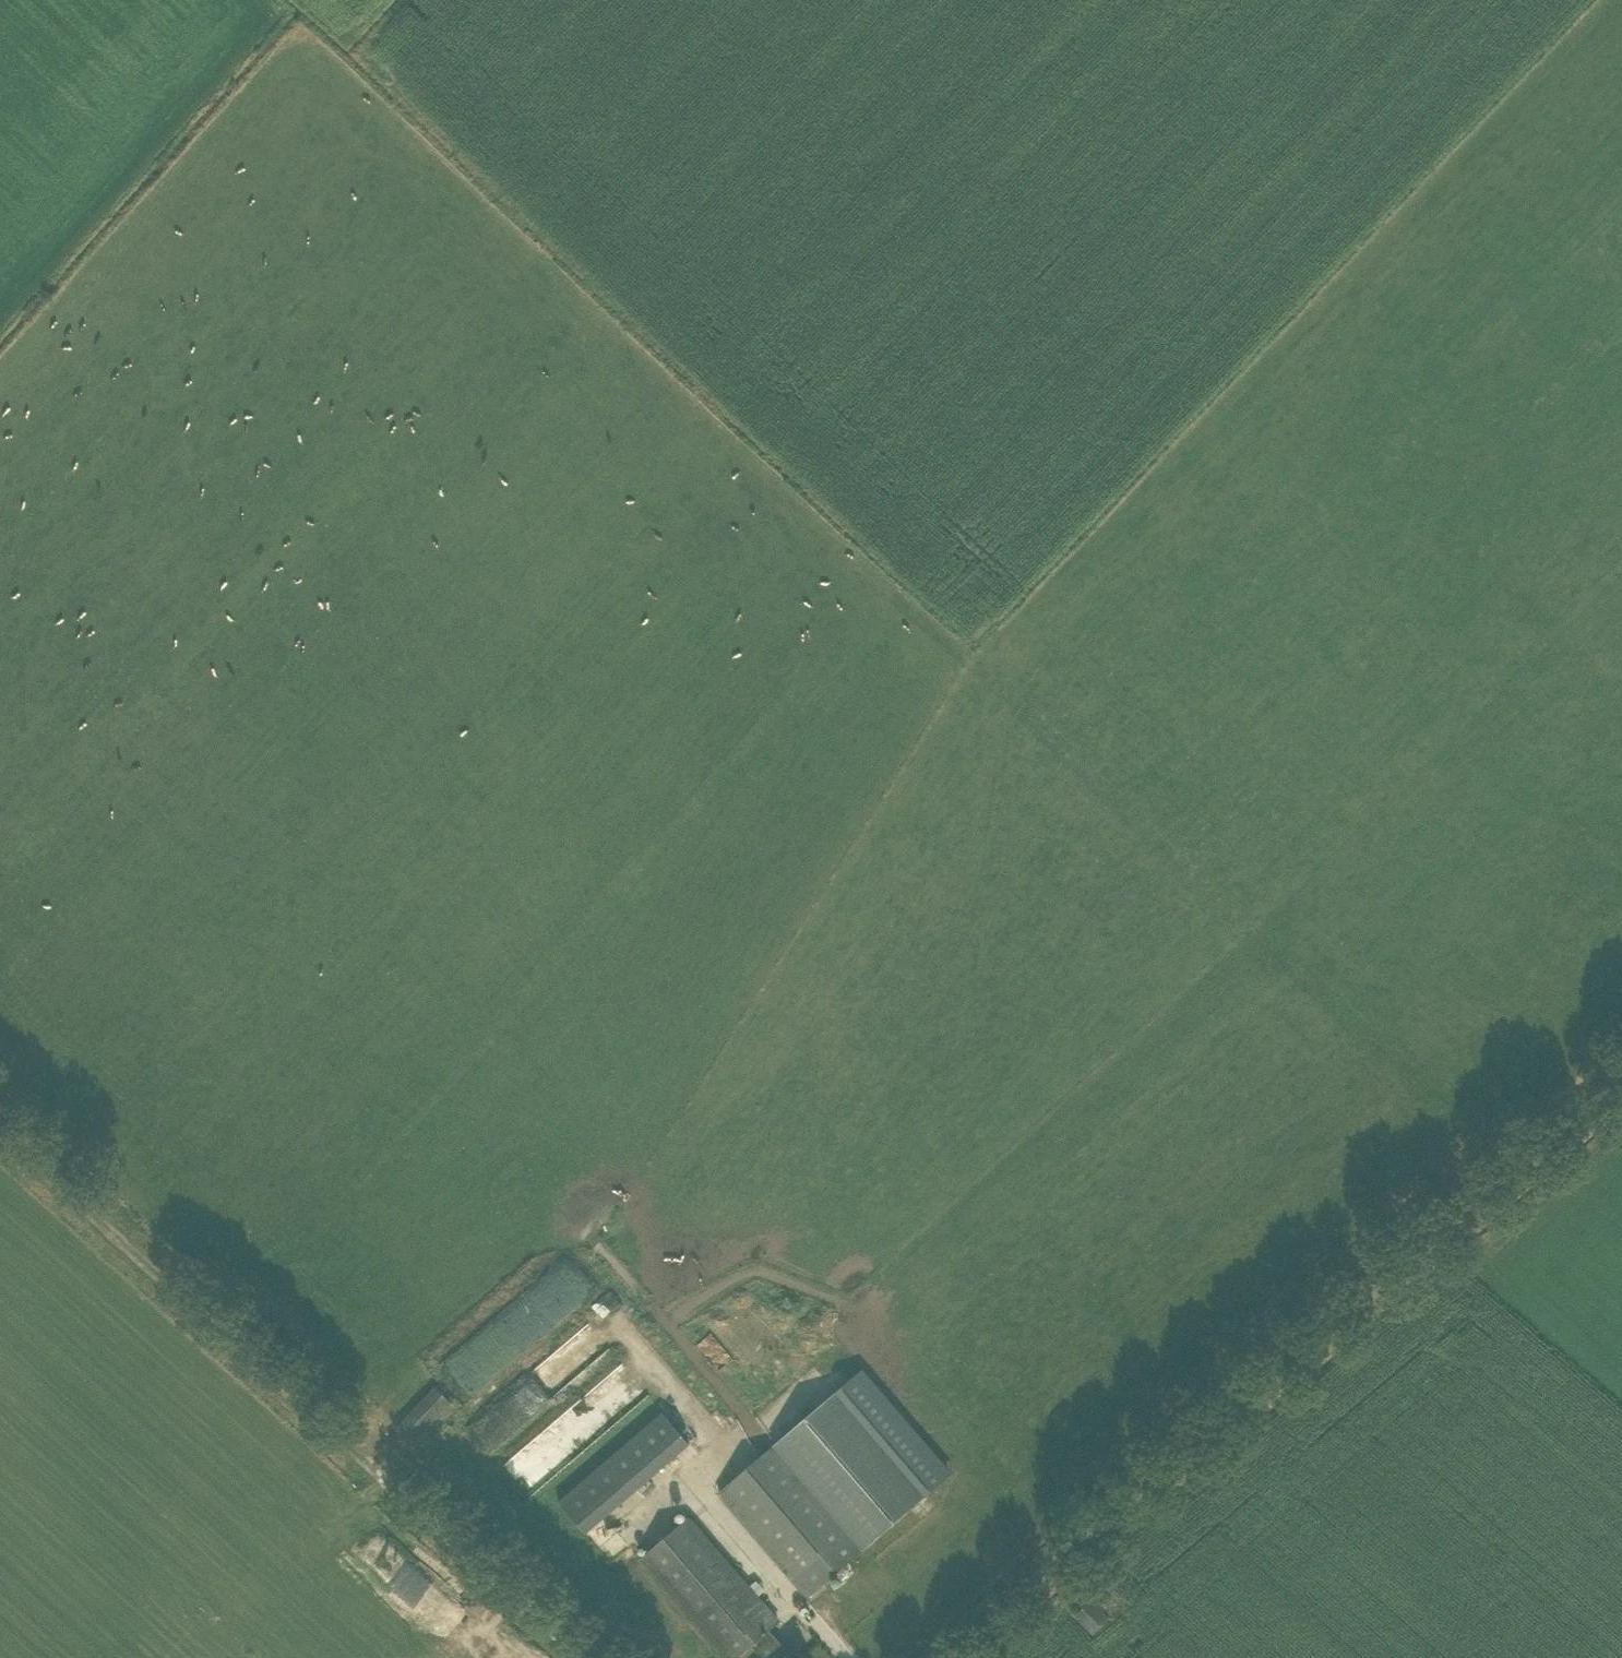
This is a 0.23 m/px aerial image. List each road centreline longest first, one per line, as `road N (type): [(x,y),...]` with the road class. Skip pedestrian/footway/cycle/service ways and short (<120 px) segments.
road 1 (unclassified): [(970,1657),(1621,1095)]
road 2 (track): [(584,1657),(0,1125)]

